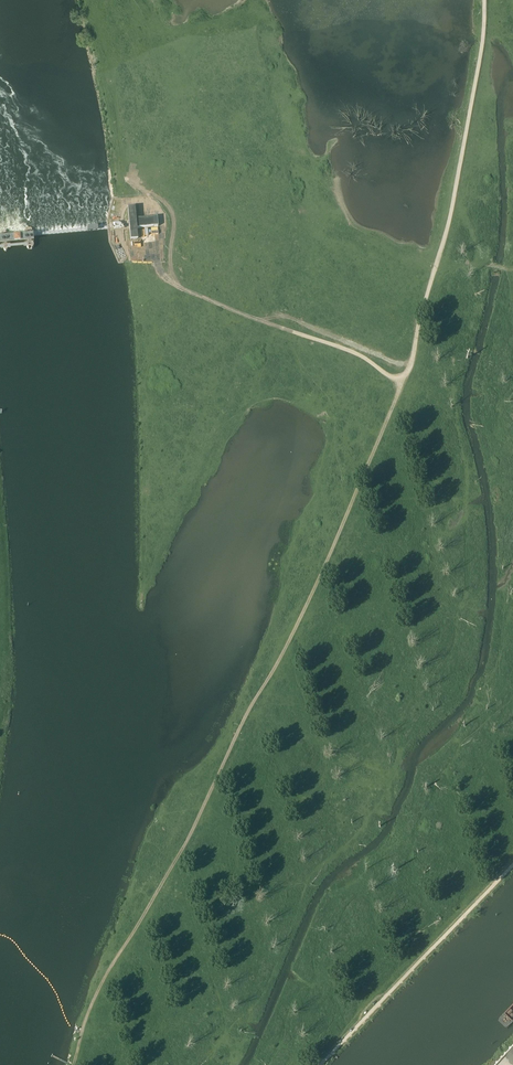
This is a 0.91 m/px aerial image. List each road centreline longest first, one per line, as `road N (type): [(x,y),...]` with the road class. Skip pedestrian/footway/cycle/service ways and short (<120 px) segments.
road 1 (track): [(74,1064),(100,986),(191,836),(331,557),(408,365),(435,264)]
road 2 (track): [(402,384),(340,349),(166,280),(152,206),(137,191)]
road 3 (track): [(512,865),(320,1064)]
road 4 (track): [(435,264),(474,91),(484,0)]

